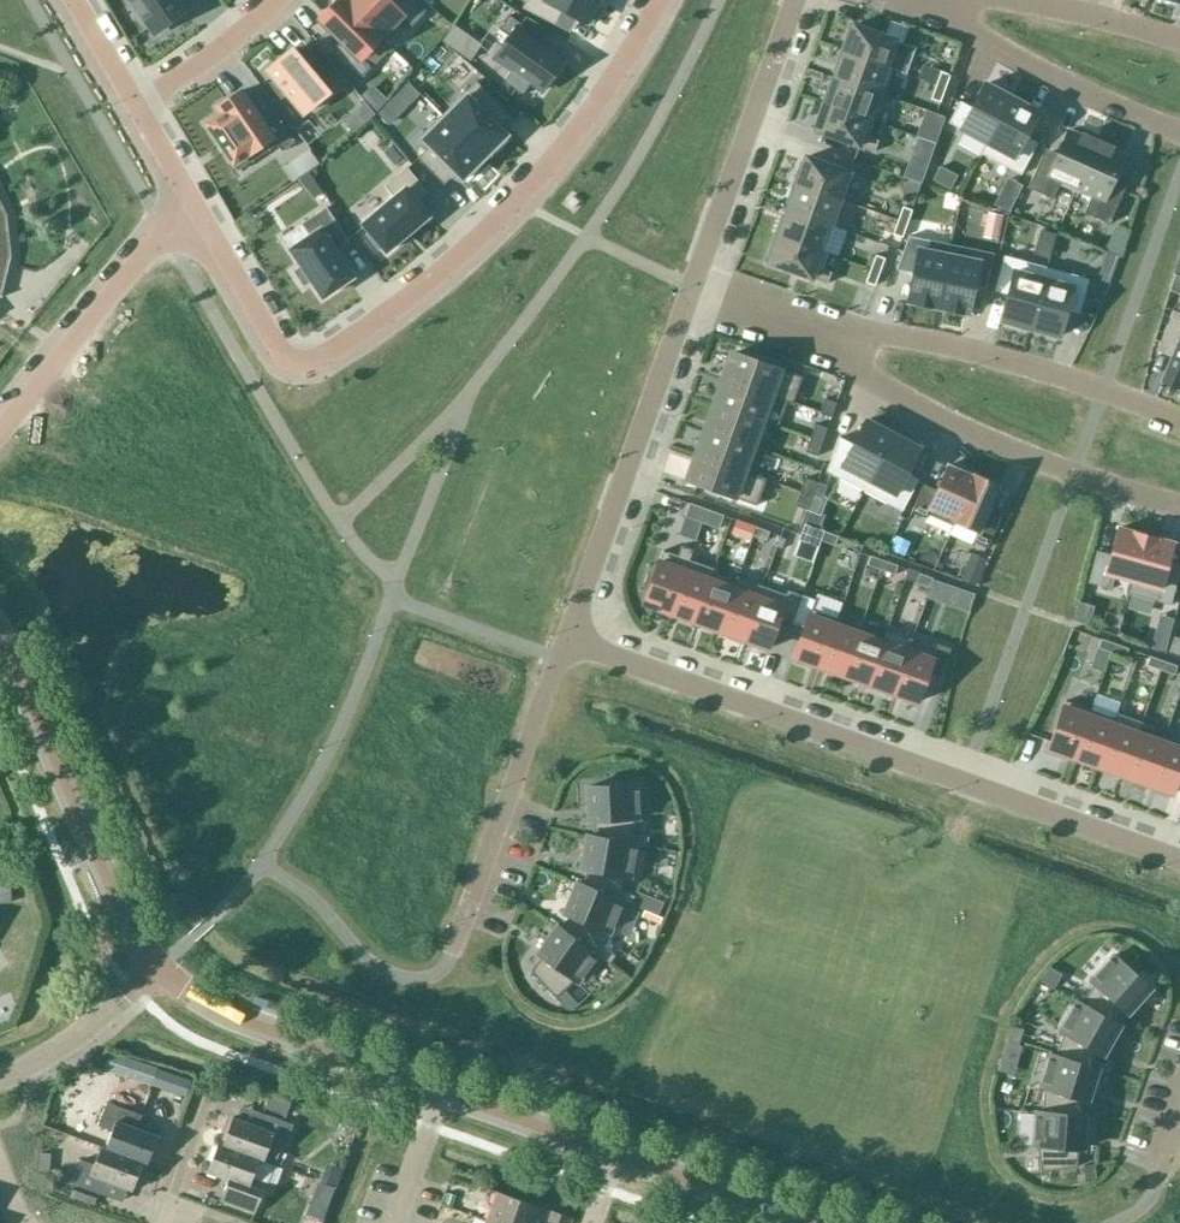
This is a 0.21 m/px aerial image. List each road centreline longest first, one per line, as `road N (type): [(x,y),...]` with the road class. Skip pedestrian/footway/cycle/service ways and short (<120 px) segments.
road 1 (residential): [(197,212),(281,354),(294,364),(313,362),(436,276),(516,201),(587,115),(658,0)]
road 2 (residential): [(565,637),(1179,861)]
road 3 (residential): [(833,338),(886,390),(963,434),(1179,510)]
road 4 (unclassified): [(807,1222),(439,1091)]
road 5 (residential): [(692,286),(565,637)]
road 6 (unclassified): [(157,968),(124,920),(0,636)]
road 7 (residential): [(1179,425),(992,361),(875,337),(833,338)]
road 8 (residential): [(565,637),(453,951)]
road 9 (unclassified): [(439,1091),(229,1015),(157,968)]
road 10 (residential): [(794,0),(692,286)]
road 11 (residential): [(0,429),(165,228),(197,212)]
road 12 (residential): [(1179,134),(1021,63),(976,32),(954,1)]
road 13 (residential): [(1179,41),(1045,9),(954,1)]
road 14 (residential): [(0,1082),(157,968)]
road 15 (residential): [(133,103),(226,44),(275,0)]
road 16 (residential): [(692,286),(833,338)]
road 17 (residential): [(393,1222),(439,1091)]
road 18 (residential): [(197,212),(133,103)]

